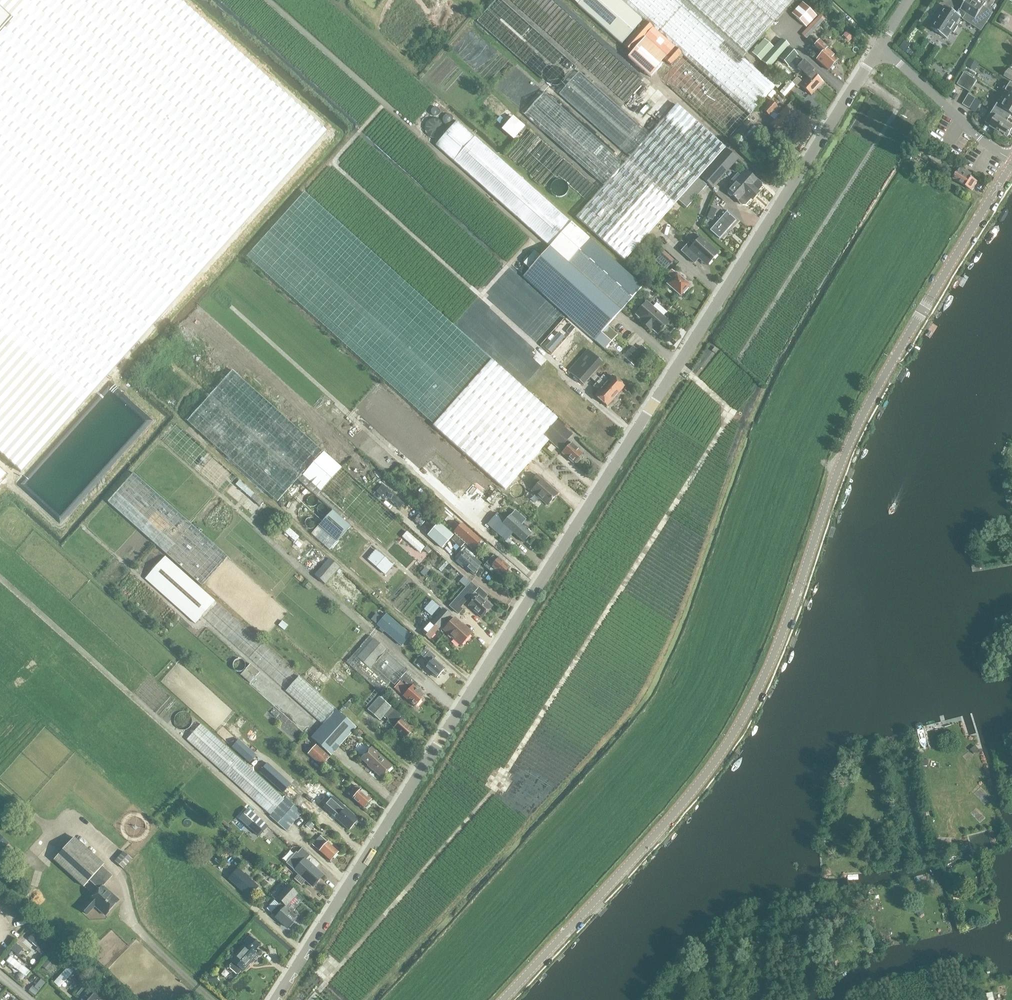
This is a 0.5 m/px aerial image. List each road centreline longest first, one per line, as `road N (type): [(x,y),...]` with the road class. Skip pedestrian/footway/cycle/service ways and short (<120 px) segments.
road 1 (unclassified): [(274,999),(879,46)]
road 2 (tertiary): [(503,999),(722,752),(773,656),(861,419),(1011,163)]
road 3 (track): [(311,999),(495,791),(733,412),(676,365)]
road 4 (track): [(231,310),(539,584)]
road 5 (track): [(347,177),(632,435)]
road 6 (track): [(477,684),(191,431)]
road 7 (track): [(738,359),(897,110),(859,78)]
road 8 (unclassified): [(1011,160),(879,46)]

